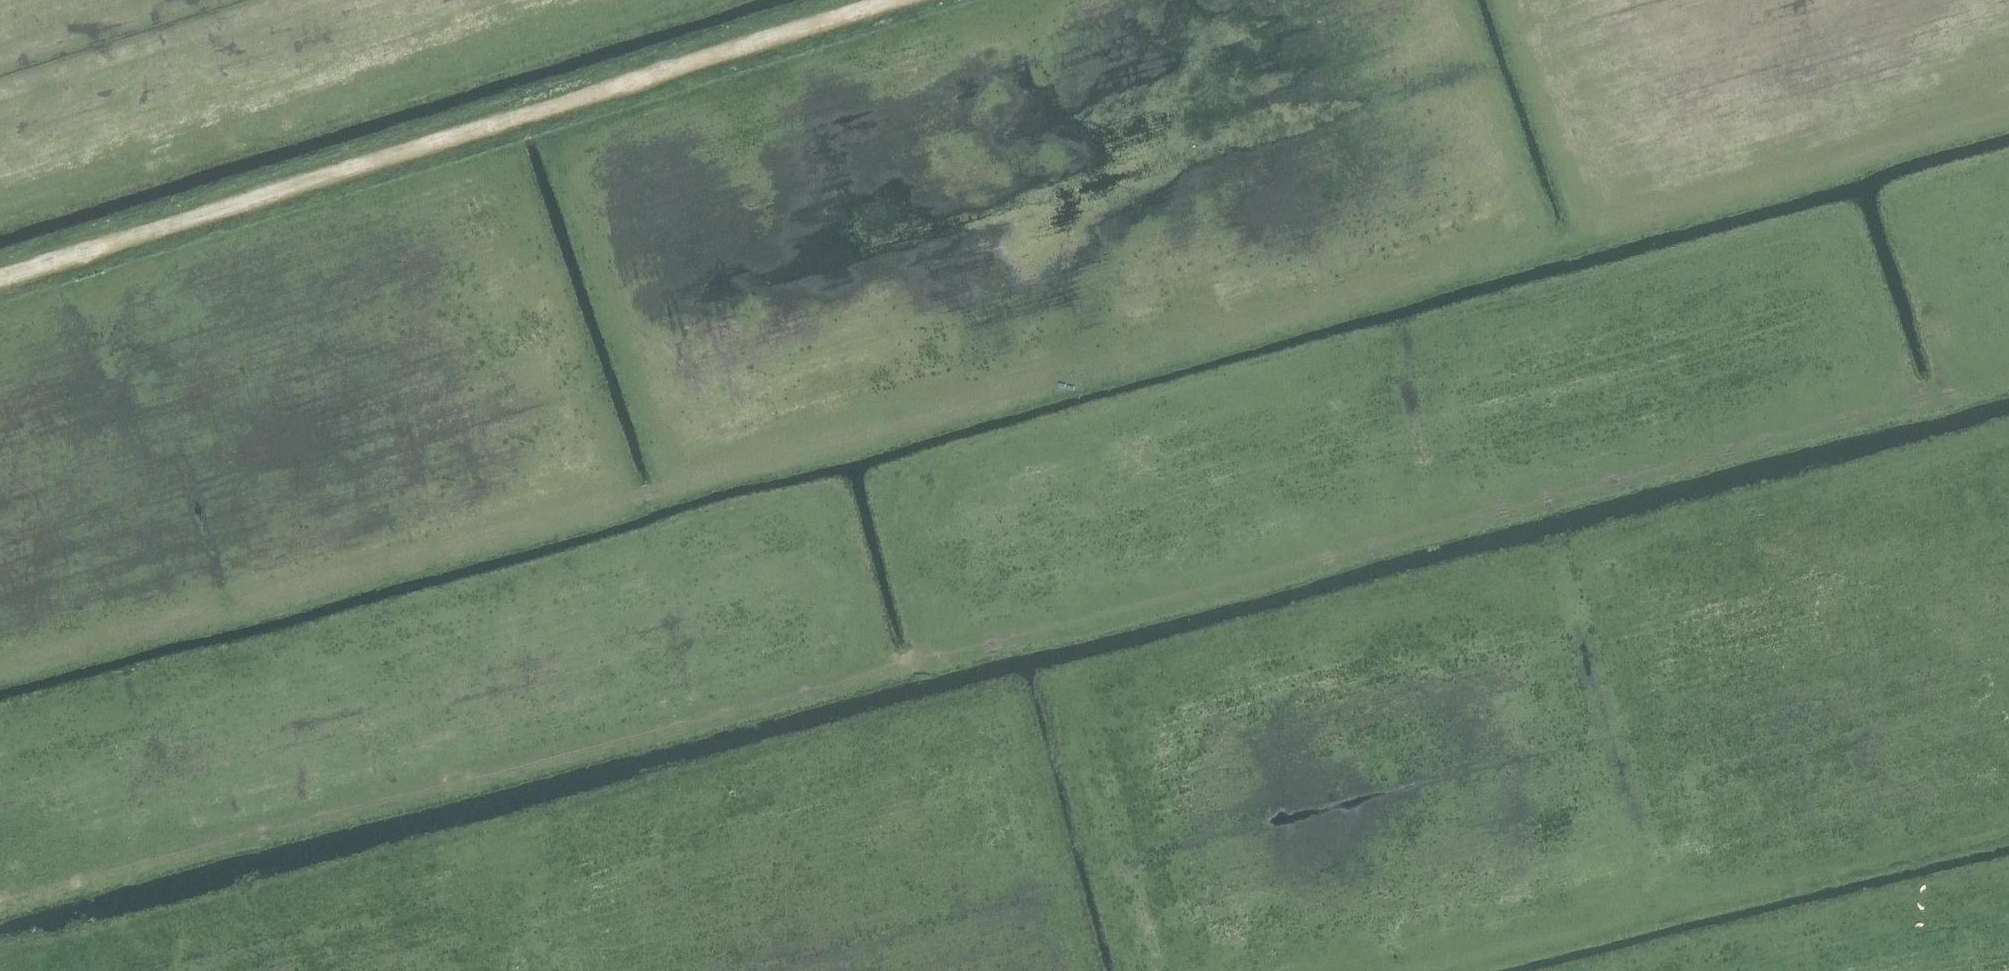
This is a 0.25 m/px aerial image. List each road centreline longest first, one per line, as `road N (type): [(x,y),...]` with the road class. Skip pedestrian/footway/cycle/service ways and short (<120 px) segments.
road 1 (track): [(0,274),(891,0)]

